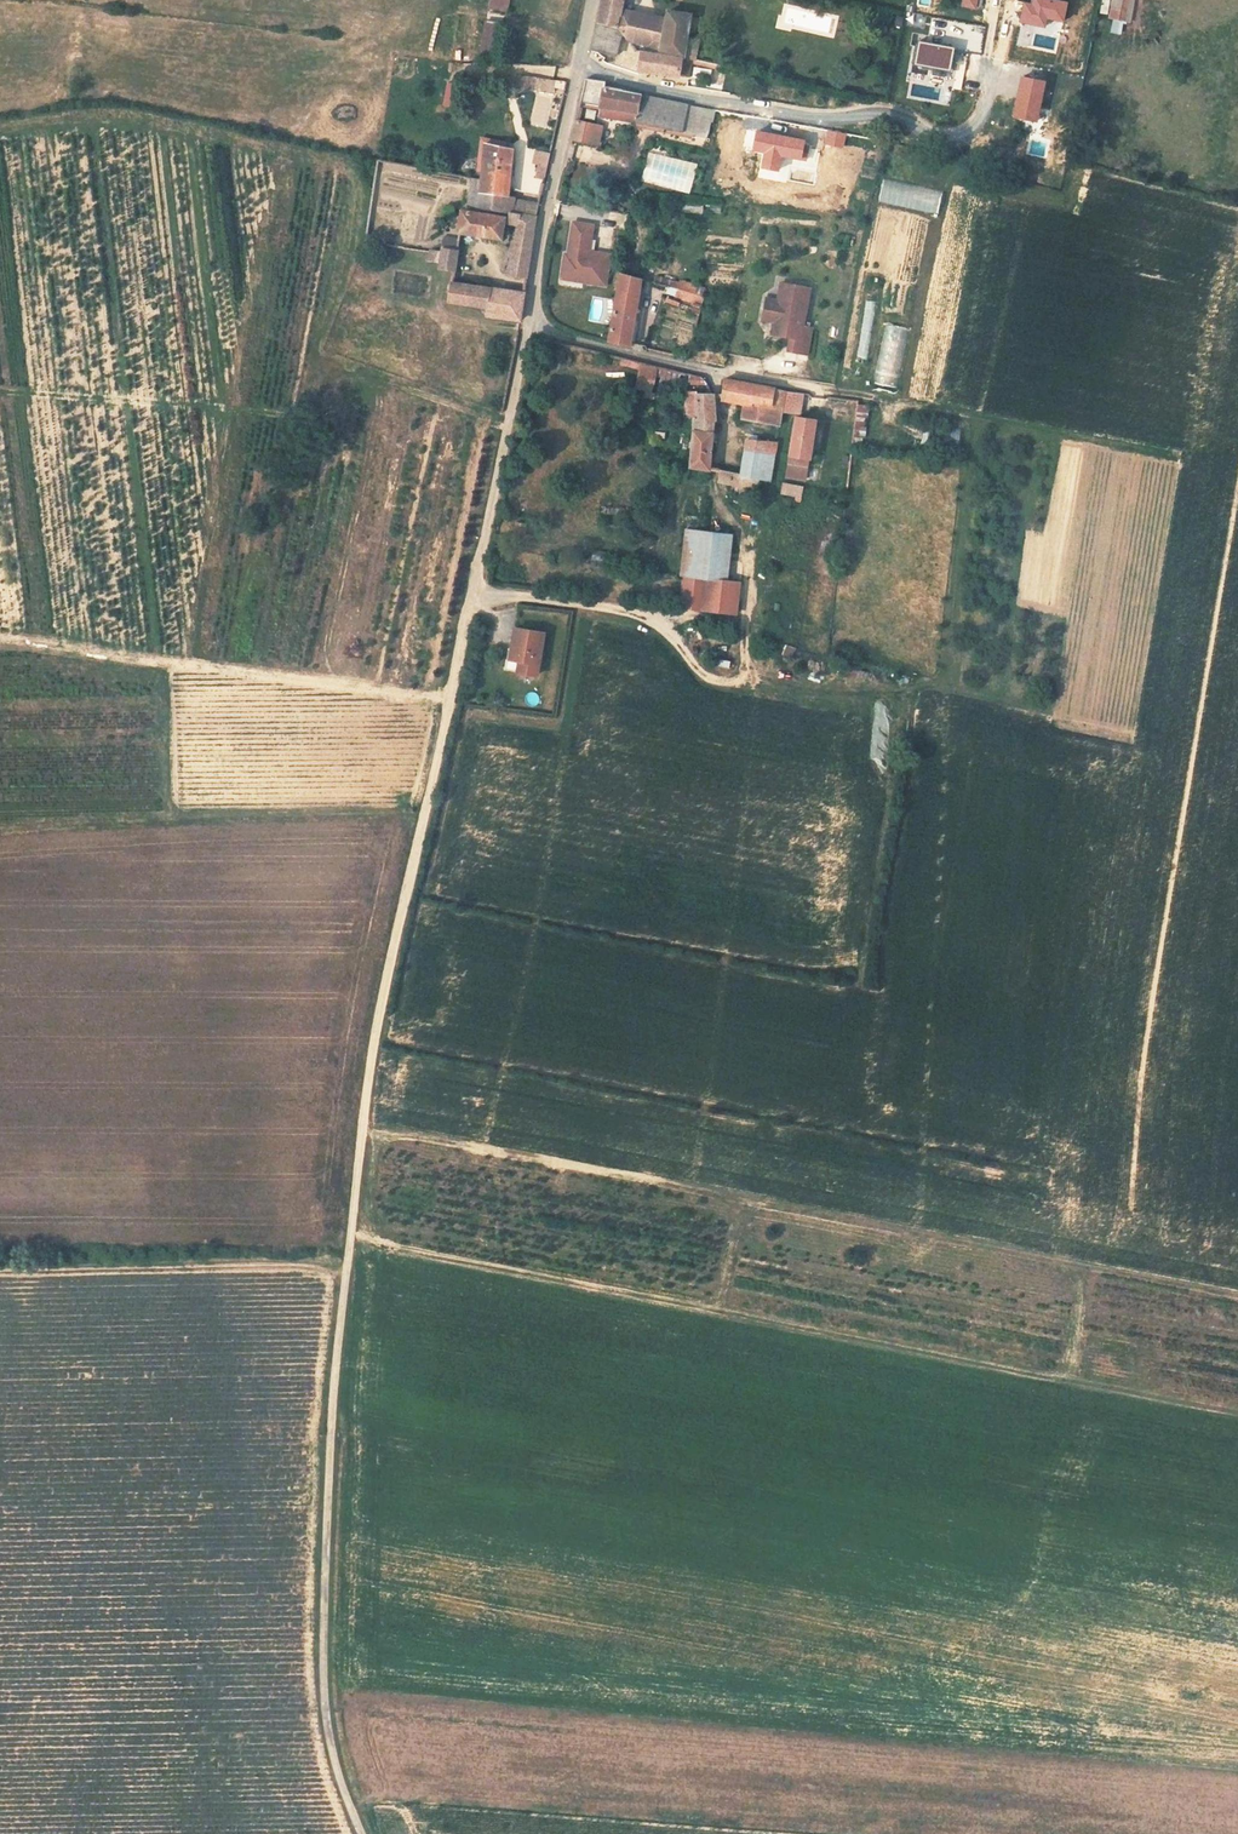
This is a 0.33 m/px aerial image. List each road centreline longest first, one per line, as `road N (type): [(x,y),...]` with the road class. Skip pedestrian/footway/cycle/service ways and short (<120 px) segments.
road 1 (track): [(469,611),(370,1072),(333,1399),(327,1713),(362,1833)]
road 2 (track): [(1237,1408),(350,1234)]
road 3 (track): [(363,1131),(1237,1293)]
road 4 (residential): [(575,69),(812,114),(887,109),(946,133),(969,129),(984,113),(994,73)]
road 5 (residential): [(527,324),(712,371),(822,389)]
road 6 (track): [(472,596),(626,611),(674,633),(709,675),(741,680)]
road 7 (unclassified): [(527,324),(469,611)]
road 8 (unclassified): [(575,69),(527,324)]

